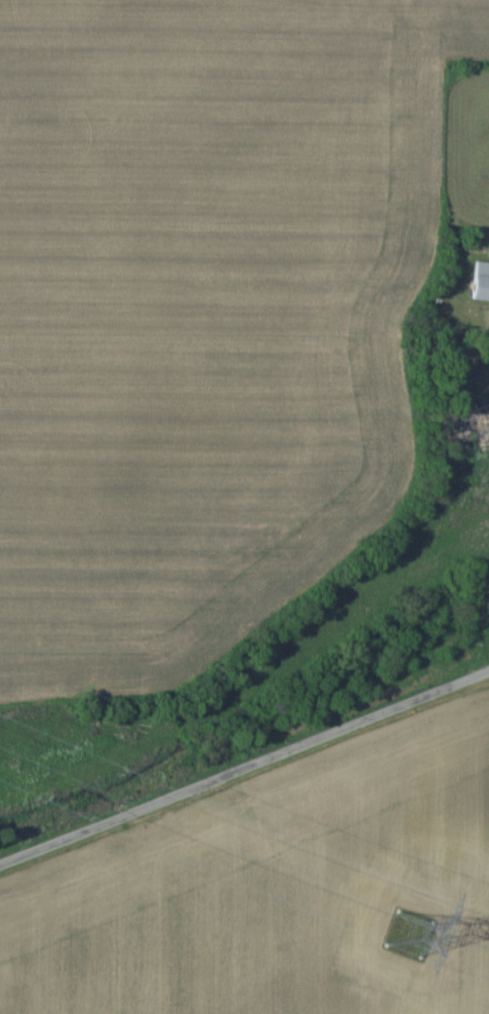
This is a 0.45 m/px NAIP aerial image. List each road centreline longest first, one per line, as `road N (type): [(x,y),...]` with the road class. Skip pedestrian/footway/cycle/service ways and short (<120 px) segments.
road 1 (residential): [(0,858),(488,664)]

